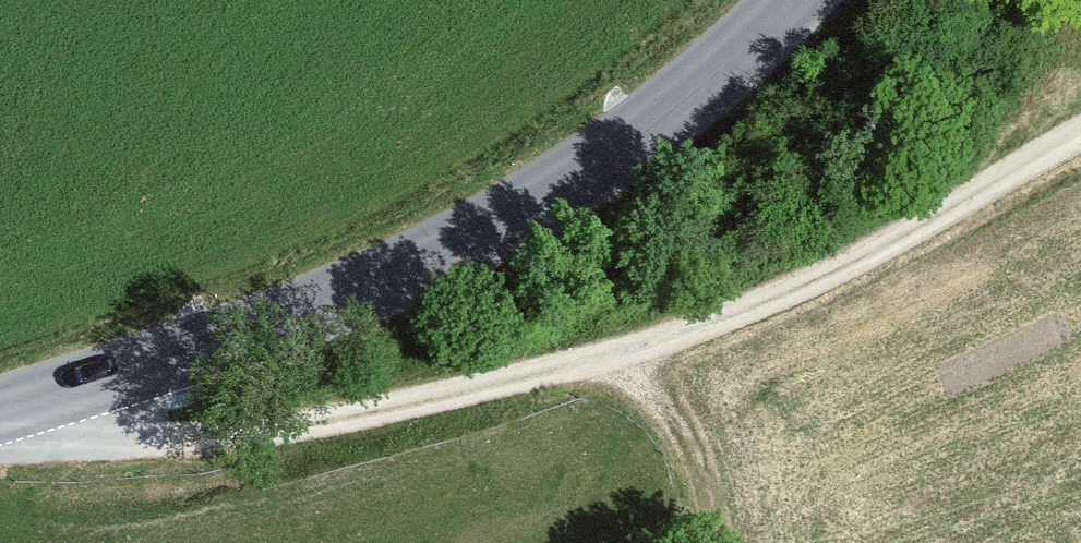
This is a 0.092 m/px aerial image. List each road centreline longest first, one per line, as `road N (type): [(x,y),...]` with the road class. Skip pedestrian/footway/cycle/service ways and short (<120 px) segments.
road 1 (tertiary): [(0,420),(598,180),(810,0)]
road 2 (track): [(0,452),(250,450),(589,375)]
road 3 (track): [(589,375),(697,341),(826,285),(1080,140)]
road 4 (track): [(710,542),(707,507),(674,433),(589,375)]

